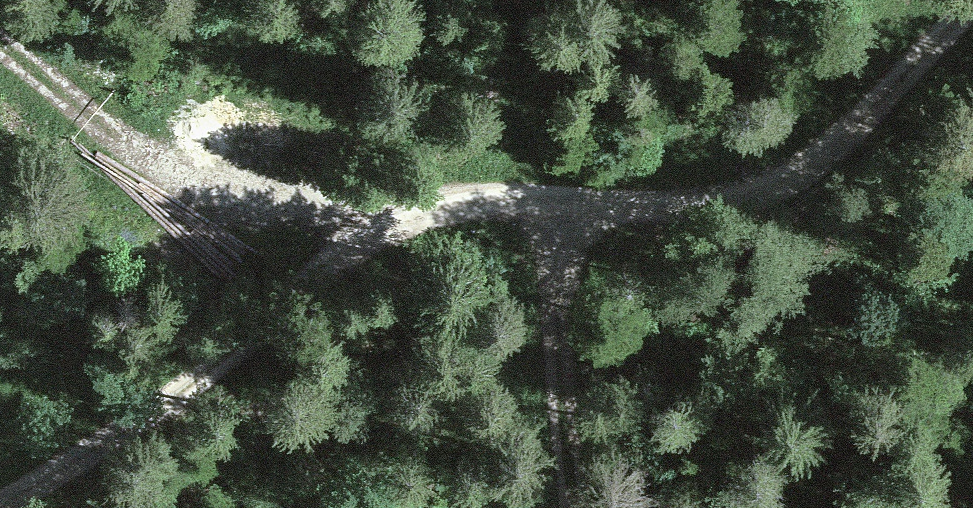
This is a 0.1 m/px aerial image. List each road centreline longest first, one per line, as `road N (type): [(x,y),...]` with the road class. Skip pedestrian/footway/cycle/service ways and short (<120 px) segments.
road 1 (track): [(972,13),(851,135),(769,194),(689,208),(548,196),(379,215)]
road 2 (track): [(379,215),(230,360),(0,507)]
road 3 (track): [(379,215),(238,191),(177,164),(0,47)]
road 4 (track): [(576,507),(548,196)]

